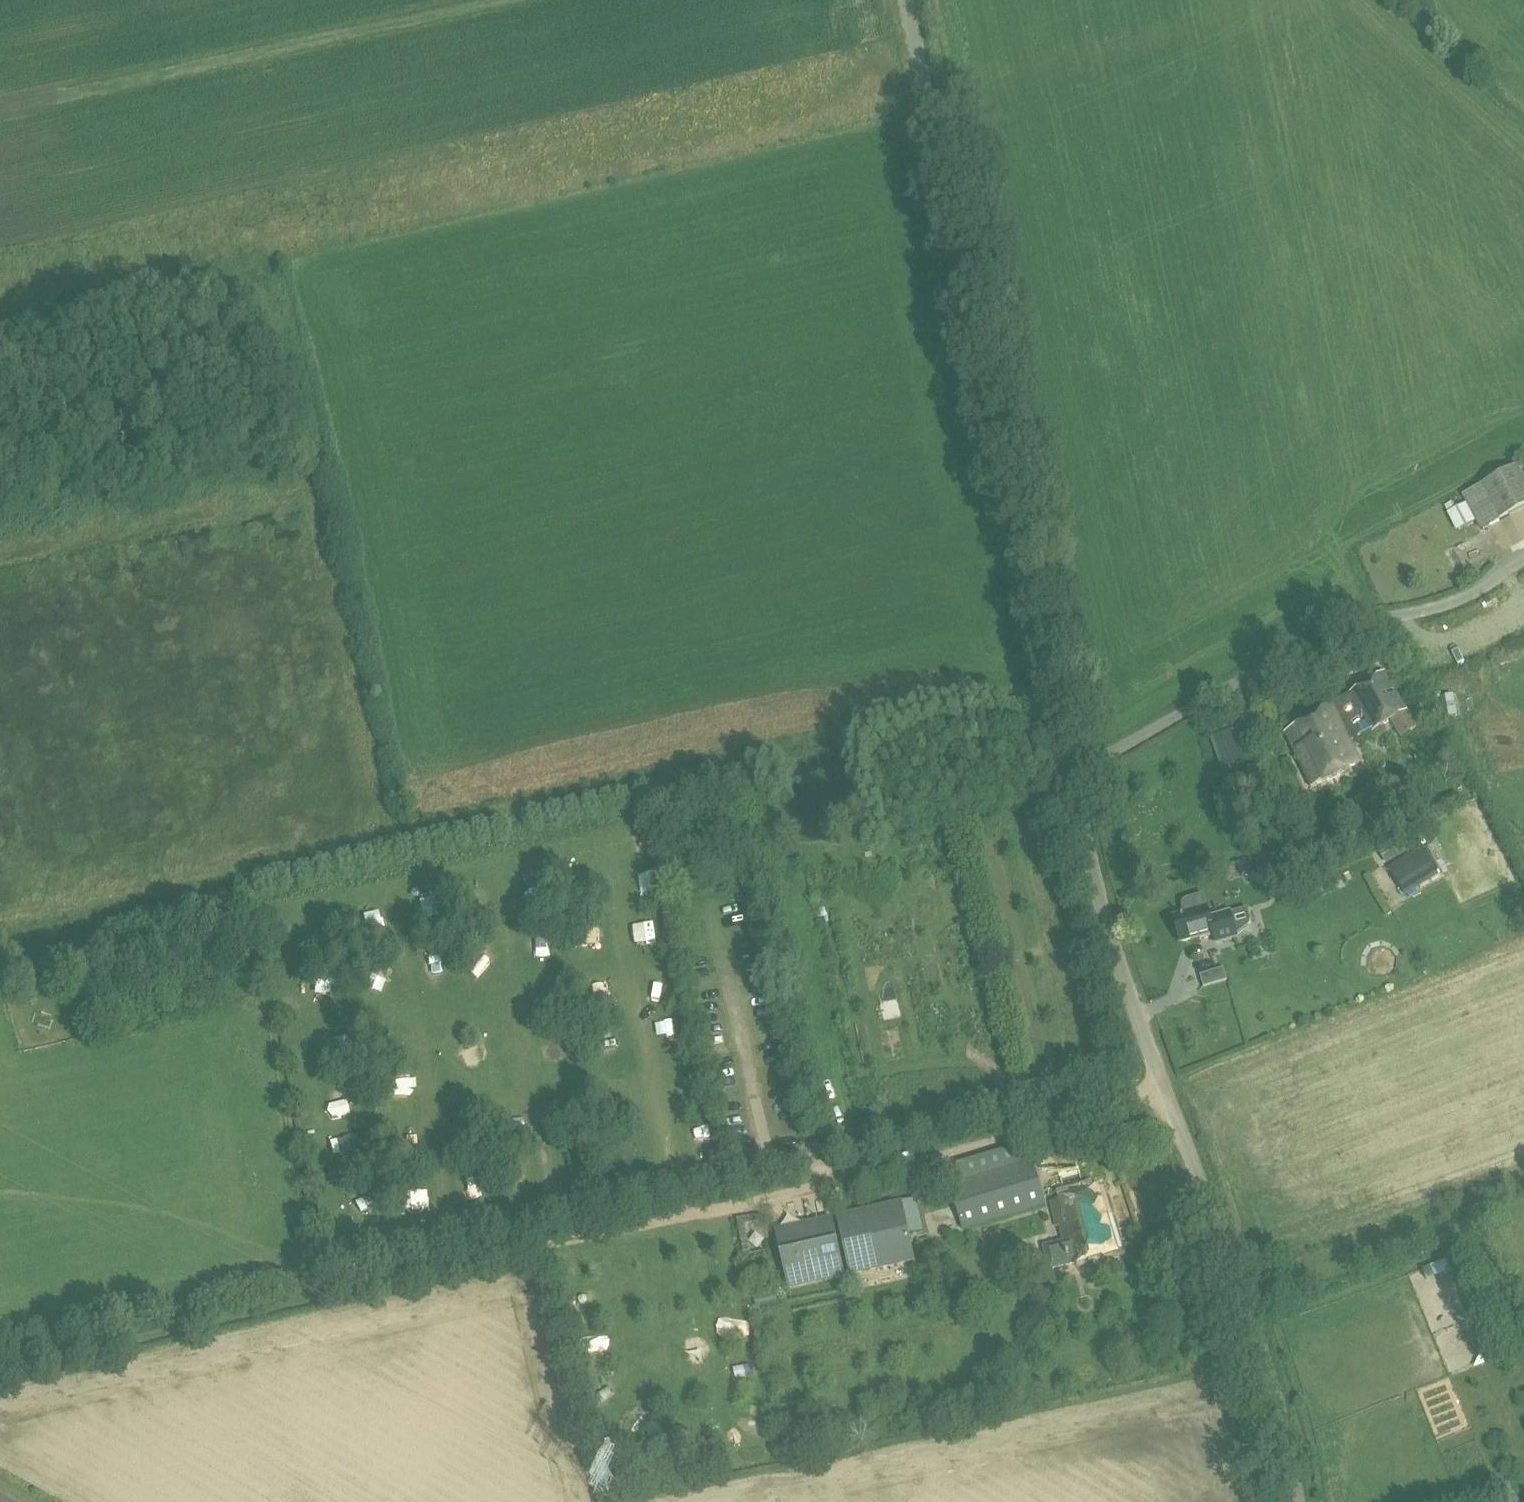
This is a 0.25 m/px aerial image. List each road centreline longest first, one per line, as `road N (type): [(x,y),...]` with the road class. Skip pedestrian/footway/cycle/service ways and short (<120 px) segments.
road 1 (track): [(0,922),(1050,692)]
road 2 (unclassified): [(1068,768),(903,0)]
road 3 (unclassified): [(1295,1501),(1262,1361),(1125,980),(1068,768)]
road 4 (unclassified): [(1523,556),(1468,590),(1401,615),(1344,623),(1068,768)]
road 5 (track): [(1163,1089),(729,1203)]
road 6 (track): [(821,1181),(808,1157),(766,1166),(745,1060)]

